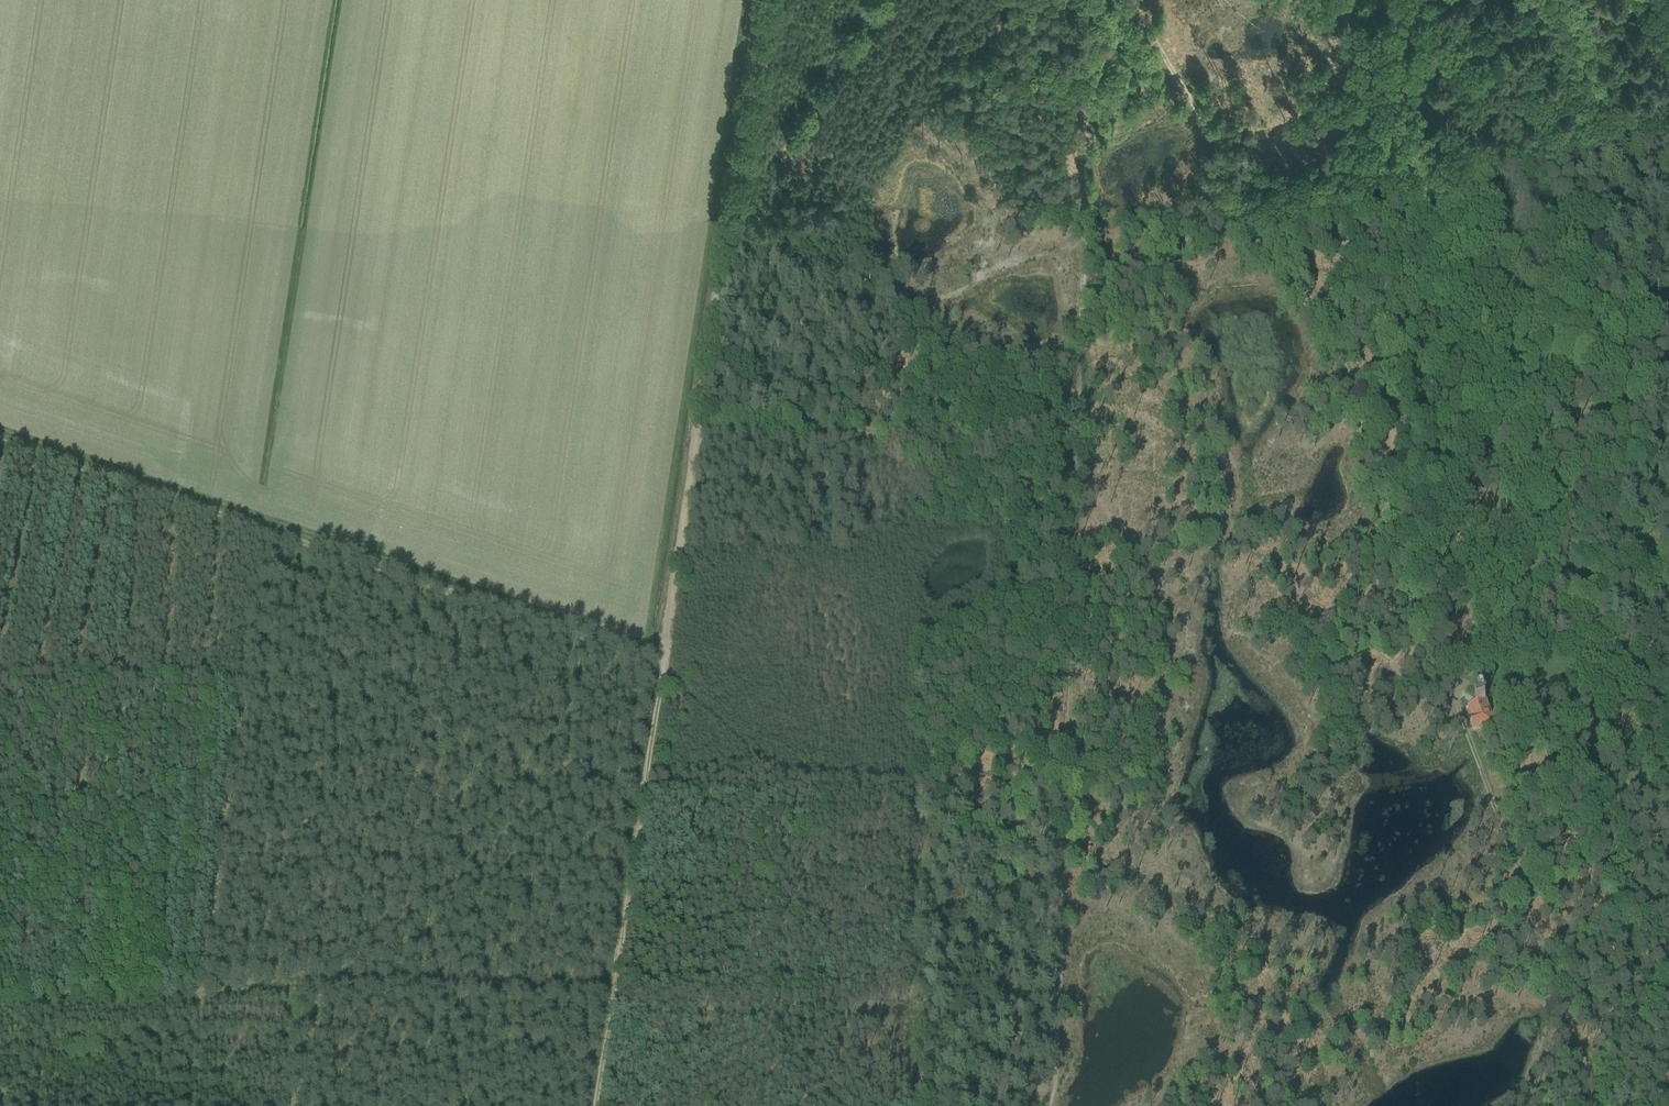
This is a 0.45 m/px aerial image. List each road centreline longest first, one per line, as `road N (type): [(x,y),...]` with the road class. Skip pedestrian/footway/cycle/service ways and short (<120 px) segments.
road 1 (track): [(1597,1105),(1549,1012),(1343,385),(1242,194)]
road 2 (track): [(0,438),(652,660)]
road 3 (track): [(0,1008),(603,989)]
road 4 (track): [(1119,0),(1242,194),(1415,164),(1482,143)]
road 5 (track): [(652,660),(585,1105)]
road 6 (track): [(756,0),(689,433)]
road 7 (track): [(689,433),(652,660)]

